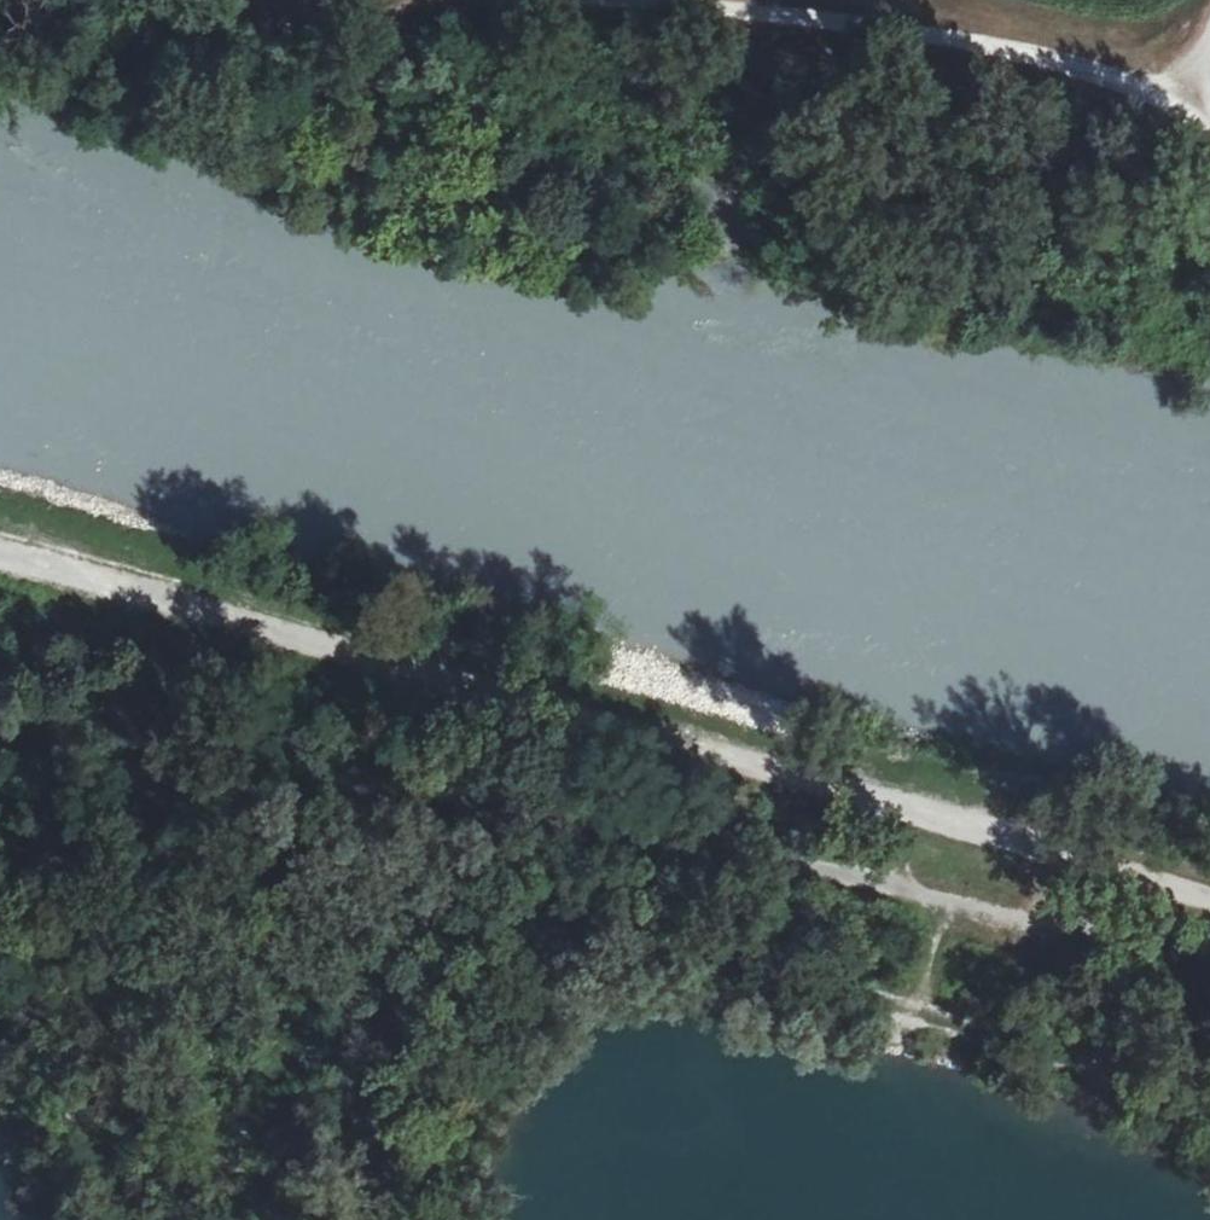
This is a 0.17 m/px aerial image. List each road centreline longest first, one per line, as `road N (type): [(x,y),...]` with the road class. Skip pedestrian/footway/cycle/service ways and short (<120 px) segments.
road 1 (track): [(1209,127),(1179,100),(1070,58),(805,17),(490,0)]

